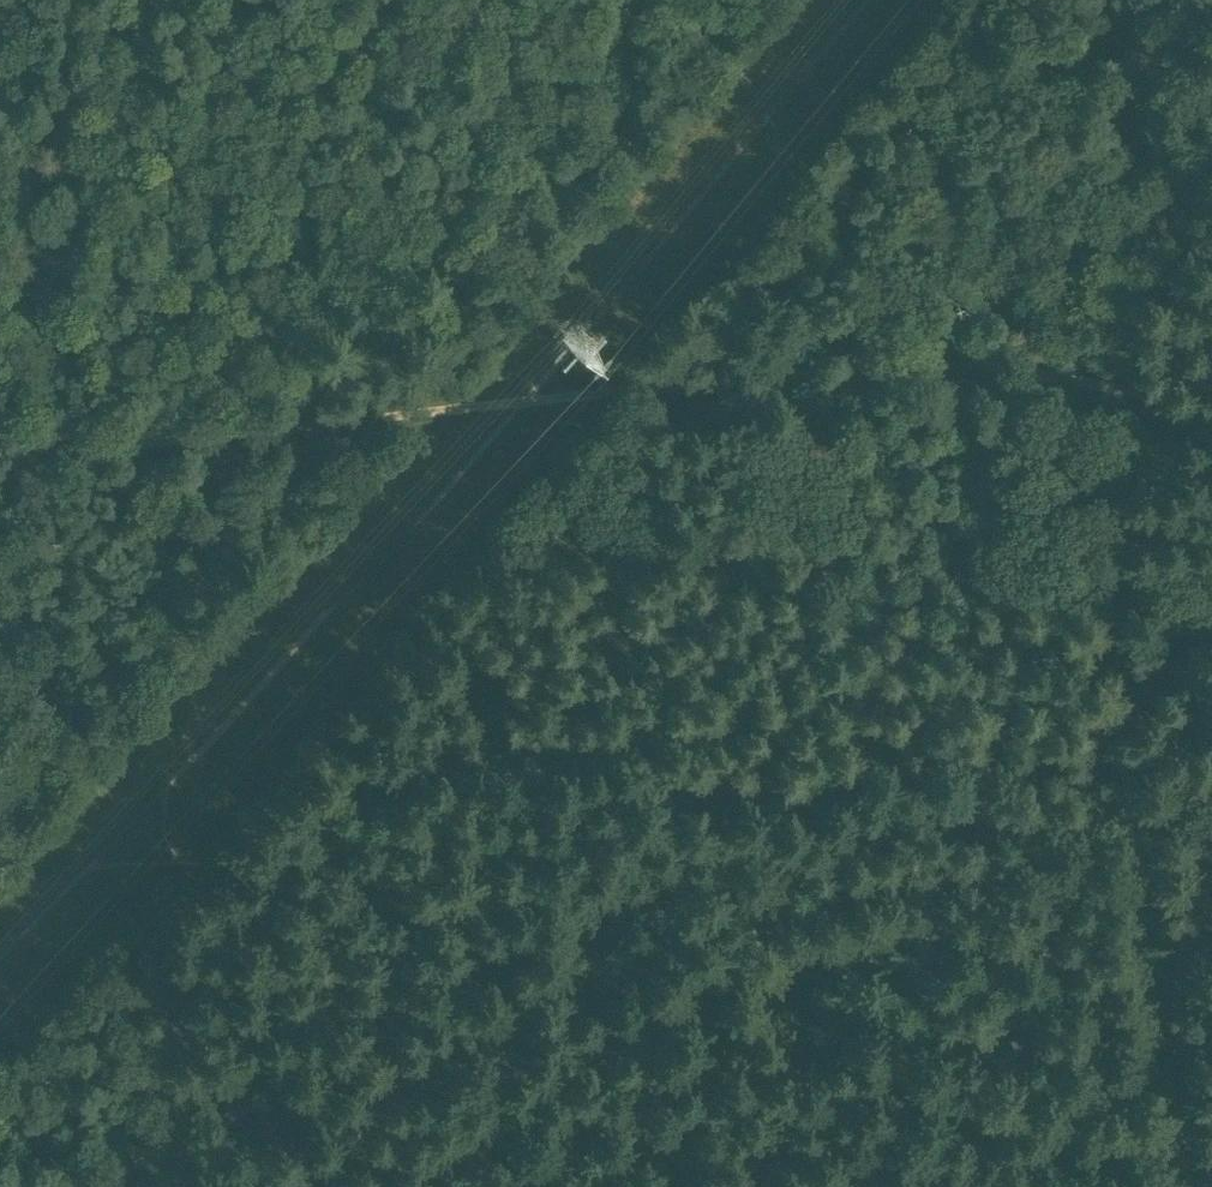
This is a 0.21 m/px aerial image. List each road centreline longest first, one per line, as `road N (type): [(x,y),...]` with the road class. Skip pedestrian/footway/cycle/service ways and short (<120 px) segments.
road 1 (track): [(1211,399),(1138,413),(1069,376),(973,365),(0,455)]
road 2 (track): [(1196,1186),(1163,1072),(1128,828),(1119,655),(1116,481),(1138,413),(1135,225),(1145,0)]
road 3 (track): [(1174,1186),(1146,1054),(1075,981),(1006,937),(940,913),(778,934),(626,904),(165,863)]
road 4 (track): [(177,1186),(166,640),(153,441)]
road 5 (track): [(43,450),(71,0)]

